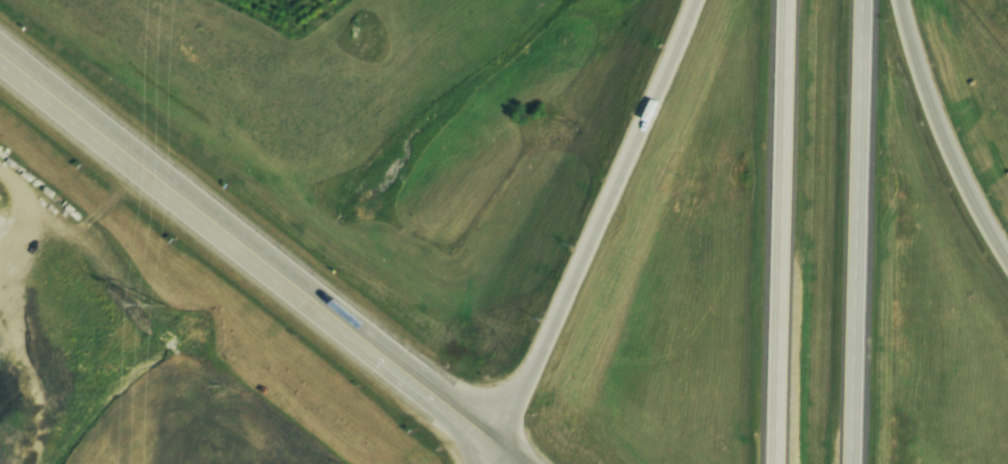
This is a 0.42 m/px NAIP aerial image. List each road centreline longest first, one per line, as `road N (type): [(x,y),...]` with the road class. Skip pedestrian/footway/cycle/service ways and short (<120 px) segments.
road 1 (trunk): [(494,431),(248,254),(0,56)]
road 2 (motorway): [(696,0),(630,157),(494,431)]
road 3 (motorway): [(858,463),(868,0)]
road 4 (motorway): [(786,0),(780,463)]
road 5 (motorway): [(1007,243),(942,113),(902,0)]

